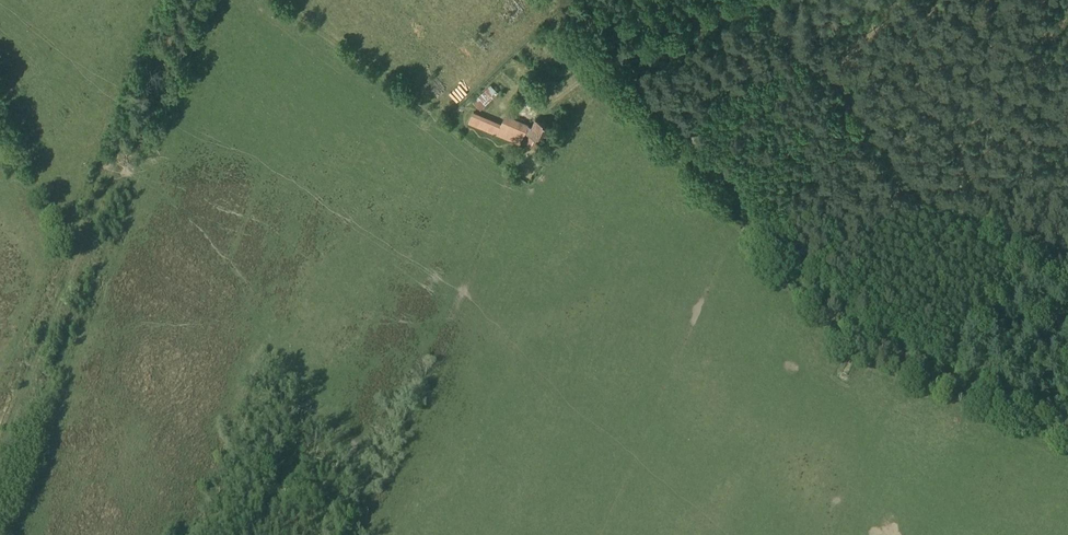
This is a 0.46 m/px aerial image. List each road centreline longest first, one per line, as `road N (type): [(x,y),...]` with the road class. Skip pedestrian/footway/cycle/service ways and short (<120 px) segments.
road 1 (track): [(1067,437),(852,347),(627,77)]

